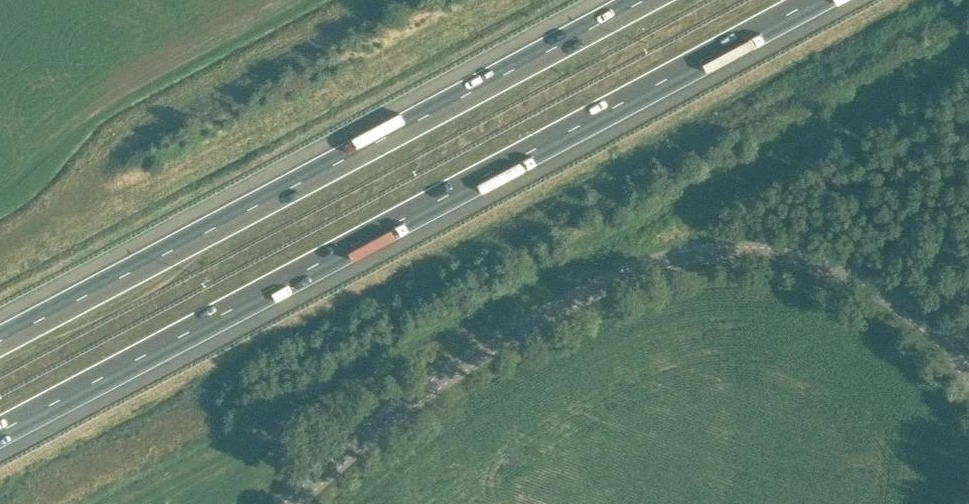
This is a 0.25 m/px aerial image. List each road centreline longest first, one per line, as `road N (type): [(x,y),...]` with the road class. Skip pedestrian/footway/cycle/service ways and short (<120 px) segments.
road 1 (motorway): [(0,441),(815,0)]
road 2 (tertiary): [(291,503),(410,399),(485,349),(631,271),(687,255),(775,254),(855,276),(895,300),(968,375)]
road 3 (motorway): [(647,0),(0,352)]

